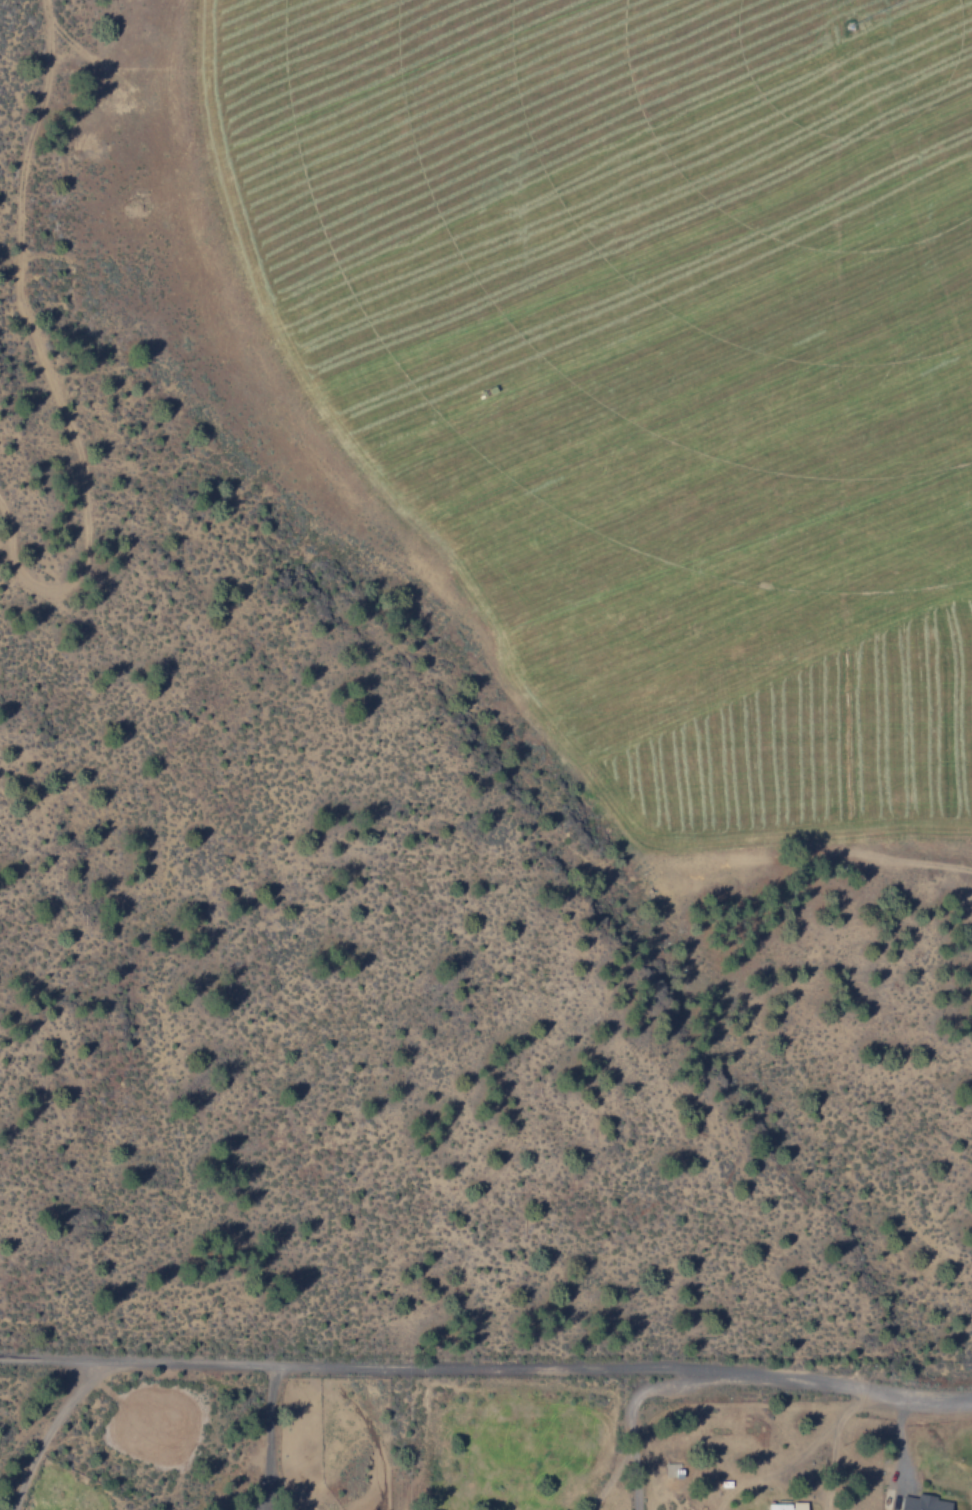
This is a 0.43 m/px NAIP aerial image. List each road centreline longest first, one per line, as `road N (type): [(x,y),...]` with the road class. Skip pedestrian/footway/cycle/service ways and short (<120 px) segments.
road 1 (residential): [(0,1361),(751,1367),(920,1398),(971,1397)]

